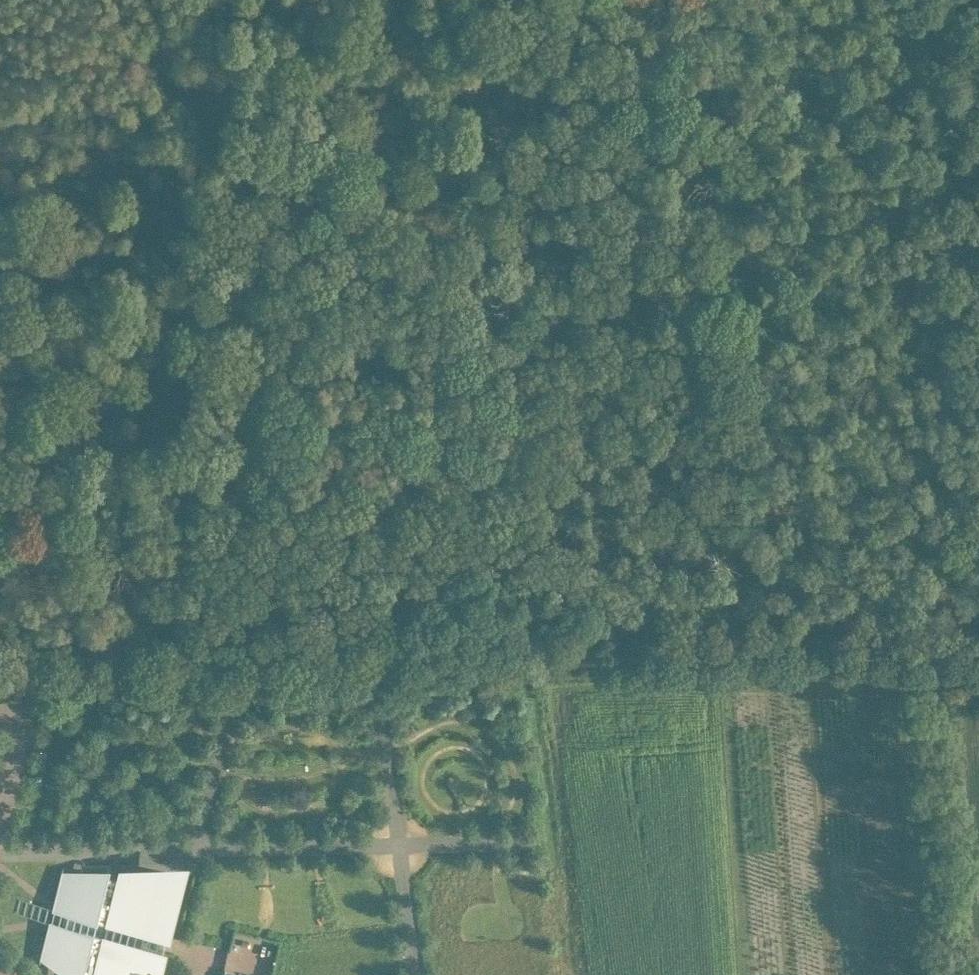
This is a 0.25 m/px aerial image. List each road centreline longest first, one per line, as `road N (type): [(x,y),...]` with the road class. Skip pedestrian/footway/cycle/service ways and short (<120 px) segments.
road 1 (track): [(0,670),(978,641)]

